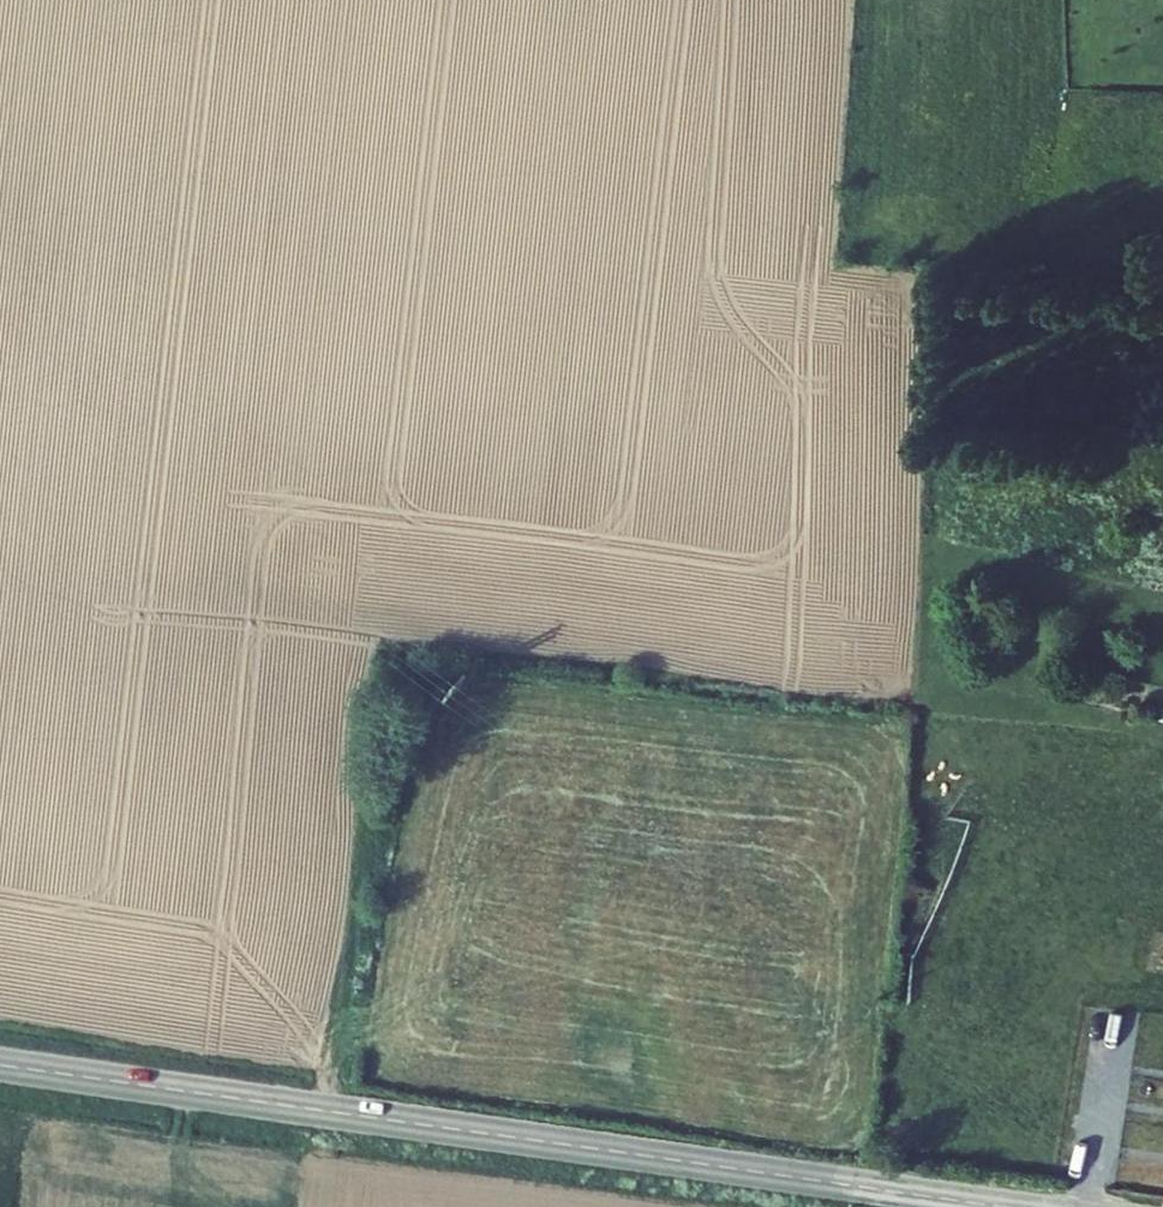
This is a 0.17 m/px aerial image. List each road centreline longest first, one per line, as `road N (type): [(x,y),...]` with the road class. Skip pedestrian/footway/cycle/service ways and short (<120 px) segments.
road 1 (secondary): [(1014,1206),(0,1065)]

